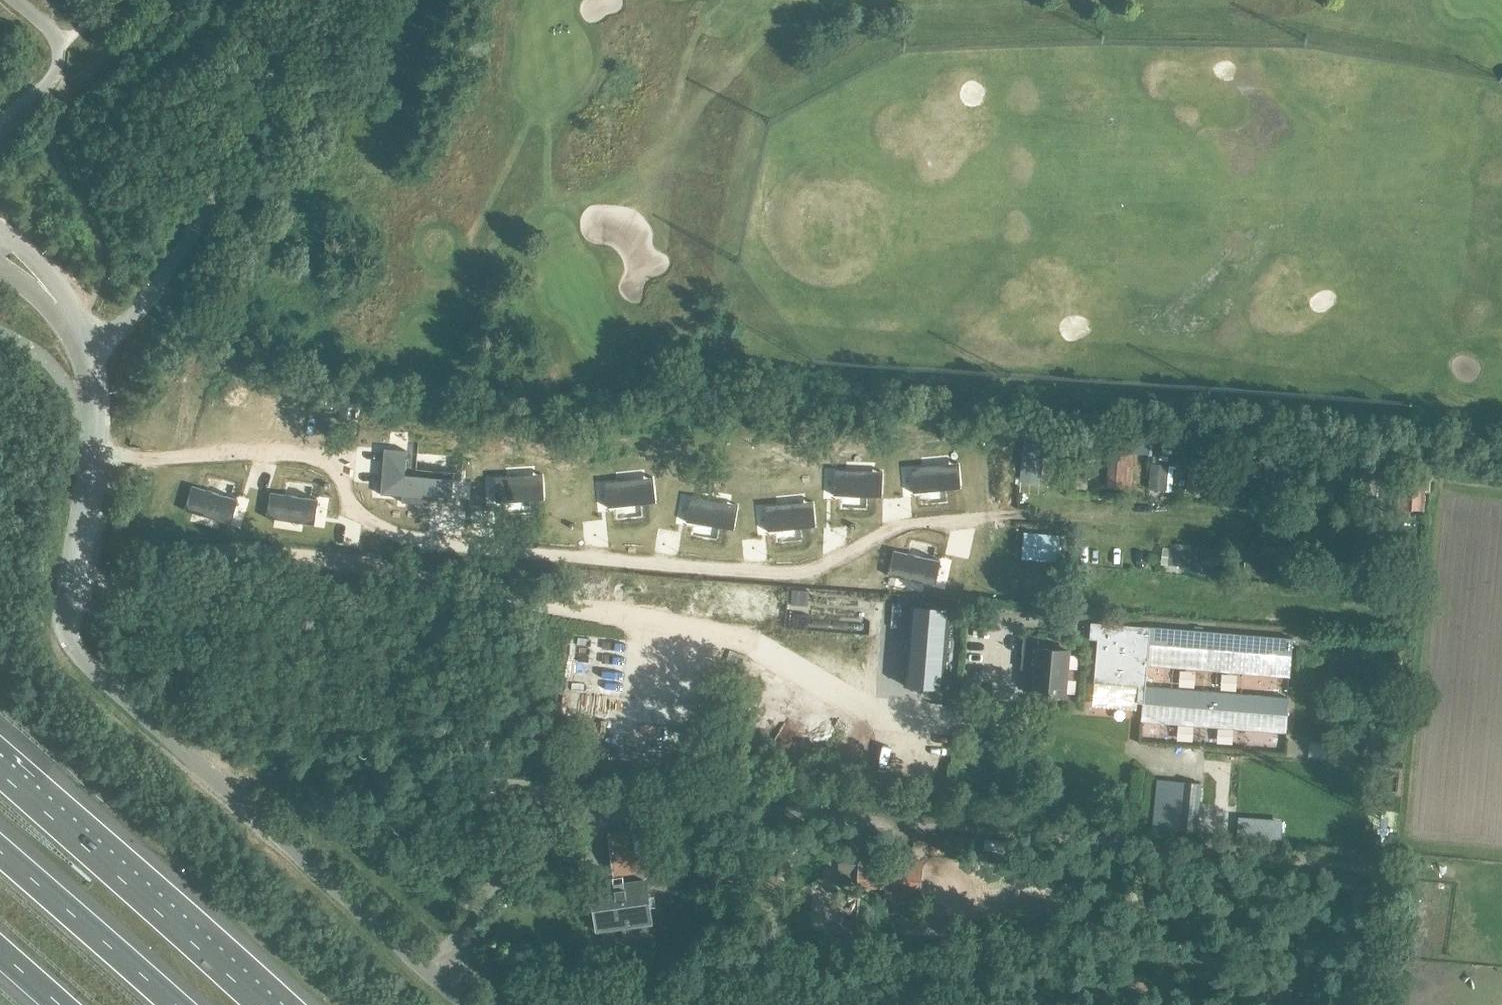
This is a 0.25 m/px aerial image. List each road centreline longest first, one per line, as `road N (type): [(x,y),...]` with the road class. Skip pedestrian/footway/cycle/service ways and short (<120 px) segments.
road 1 (unclassified): [(85,444),(303,453),(332,467),(356,510),(426,543),(786,573),(908,527),(1030,515)]
road 2 (unclassified): [(84,462),(69,547),(69,634),(106,683),(464,1004)]
road 3 (unclassified): [(79,342),(139,309),(167,280),(304,0)]
road 4 (motorway): [(259,1004),(0,770)]
road 5 (motorway): [(176,1004),(0,851)]
road 6 (unclassified): [(72,326),(51,279),(0,227)]

